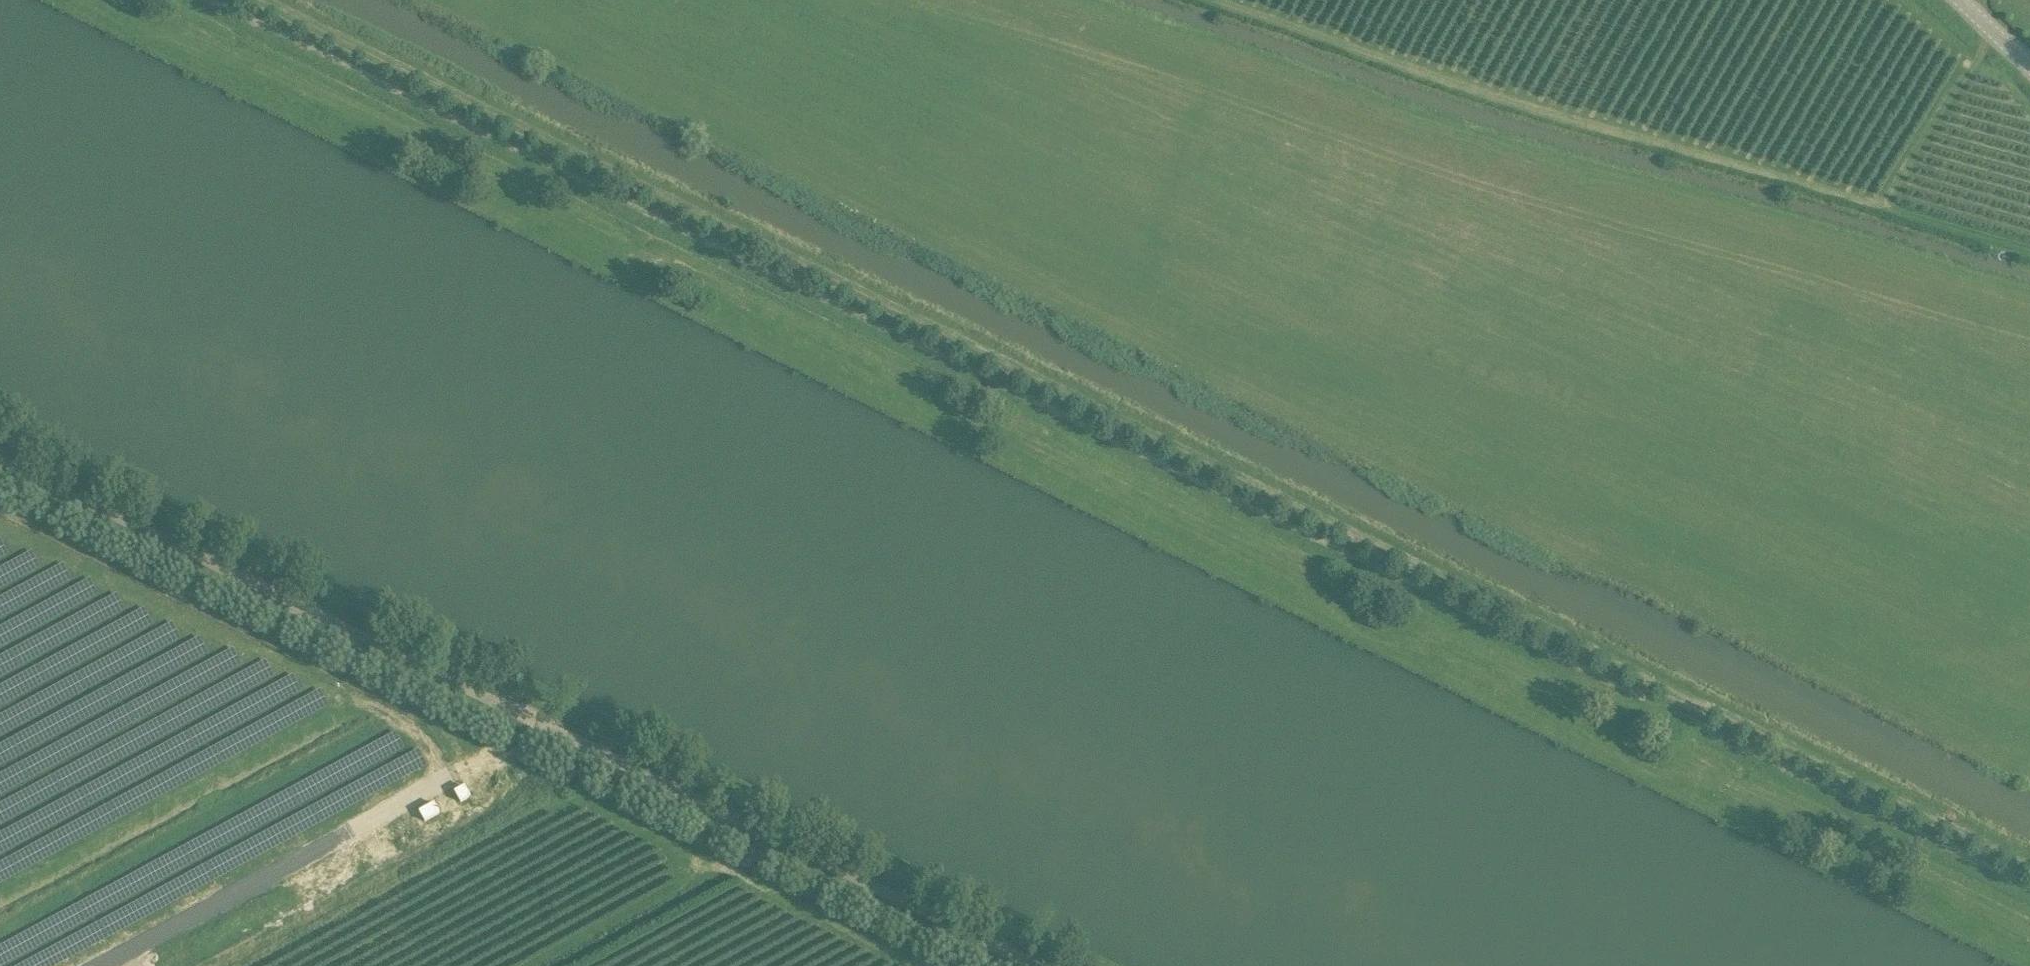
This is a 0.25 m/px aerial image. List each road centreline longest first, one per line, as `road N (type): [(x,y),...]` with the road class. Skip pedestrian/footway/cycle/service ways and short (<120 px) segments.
road 1 (track): [(268,0),(2029,865)]
road 2 (track): [(1016,965),(0,469)]

